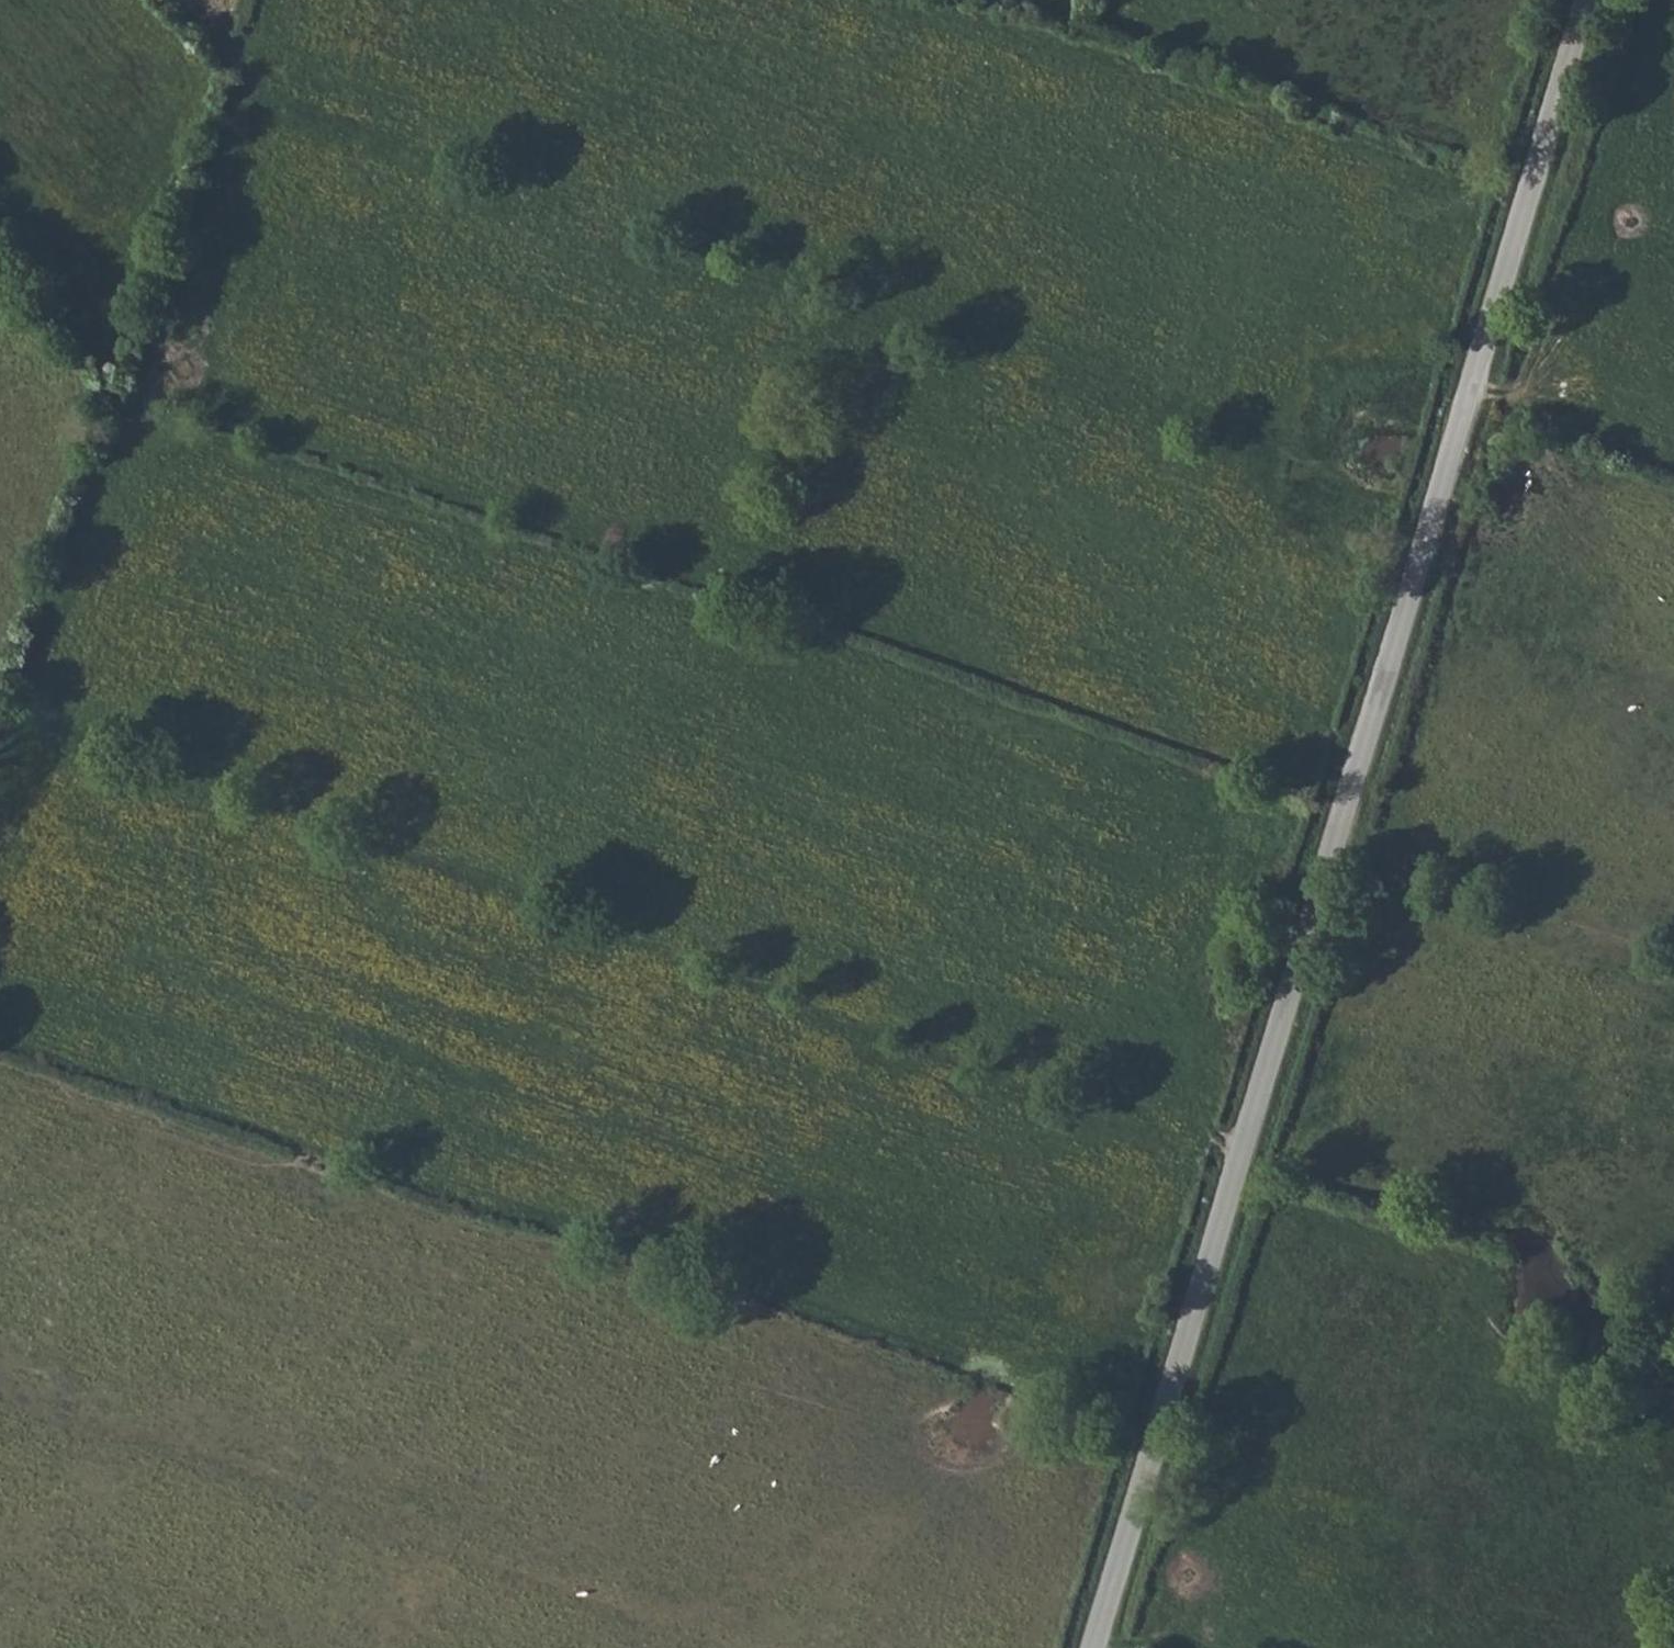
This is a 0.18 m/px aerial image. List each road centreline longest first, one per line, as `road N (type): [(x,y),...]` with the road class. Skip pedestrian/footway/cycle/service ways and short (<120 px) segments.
road 1 (unclassified): [(1092,1647),(1583,0)]

